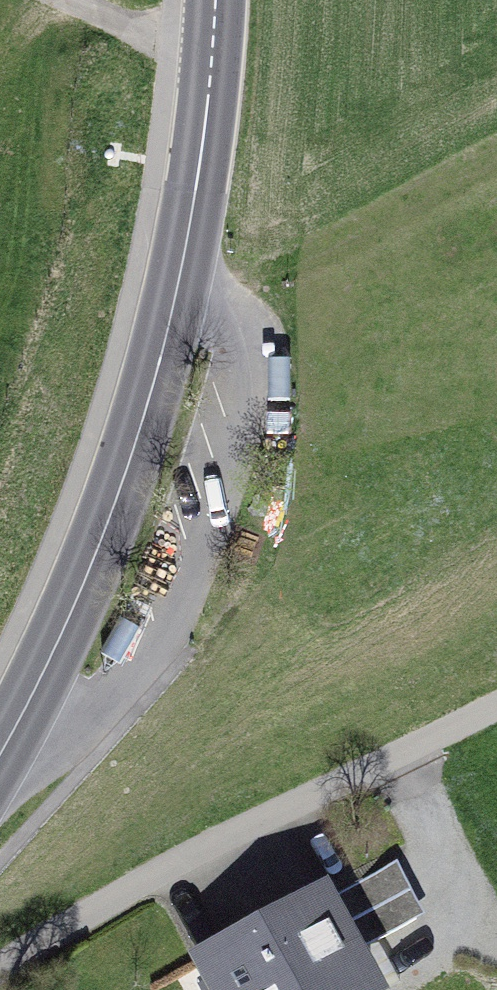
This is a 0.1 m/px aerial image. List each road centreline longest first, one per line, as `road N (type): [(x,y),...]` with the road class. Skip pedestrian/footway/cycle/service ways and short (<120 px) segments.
road 1 (secondary): [(0,753),(78,605),(145,415),(195,199),(216,0)]
road 2 (track): [(496,705),(106,899),(0,968)]
road 3 (track): [(59,0),(128,30),(213,41)]

